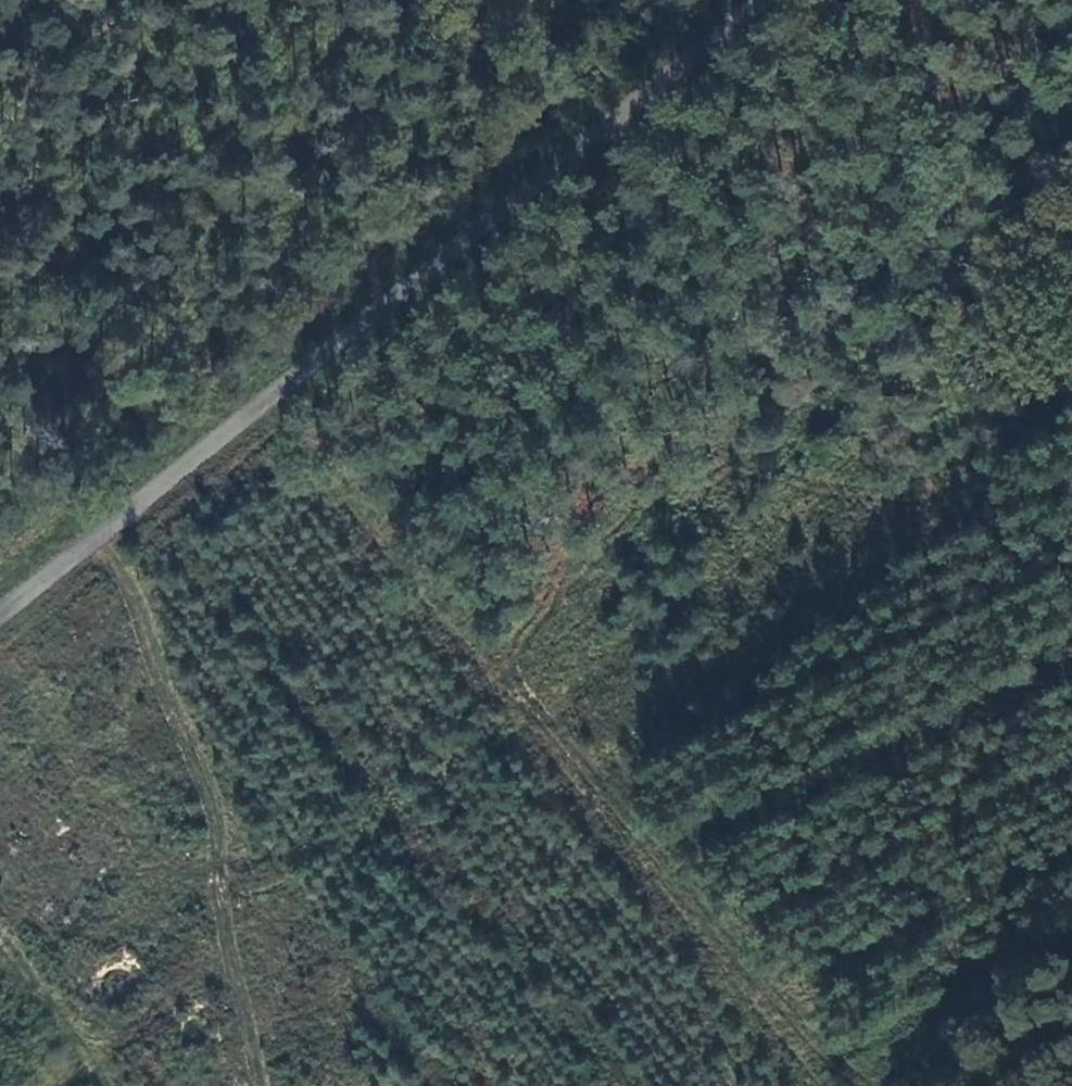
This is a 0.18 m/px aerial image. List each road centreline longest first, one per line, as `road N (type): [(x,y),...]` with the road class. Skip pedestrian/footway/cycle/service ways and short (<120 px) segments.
road 1 (track): [(0,626),(777,0)]

